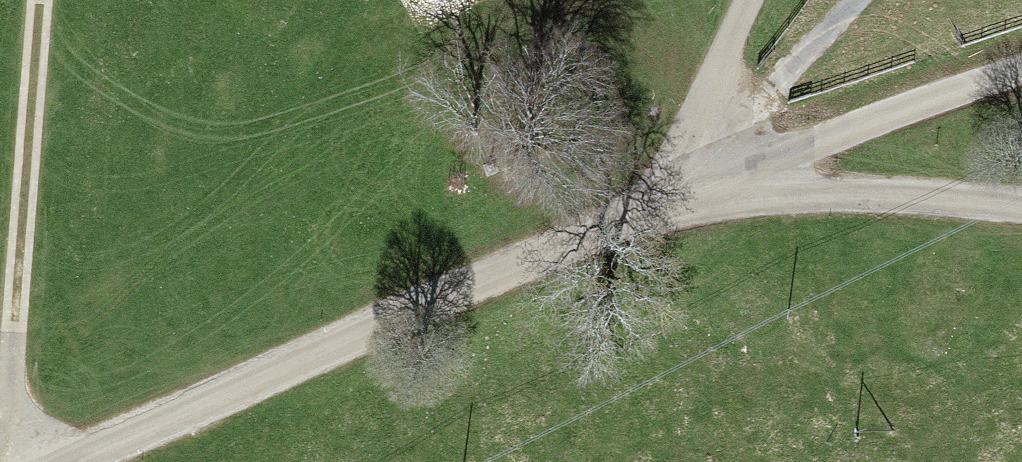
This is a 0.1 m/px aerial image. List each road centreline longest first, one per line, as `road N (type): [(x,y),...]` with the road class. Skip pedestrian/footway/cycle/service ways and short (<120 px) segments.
road 1 (unclassified): [(78,461),(403,310),(670,202)]
road 2 (track): [(2,461),(39,0)]
road 3 (unclassified): [(725,181),(1021,71)]
road 4 (unclassified): [(1021,204),(725,181)]
road 5 (residential): [(750,0),(670,202)]

